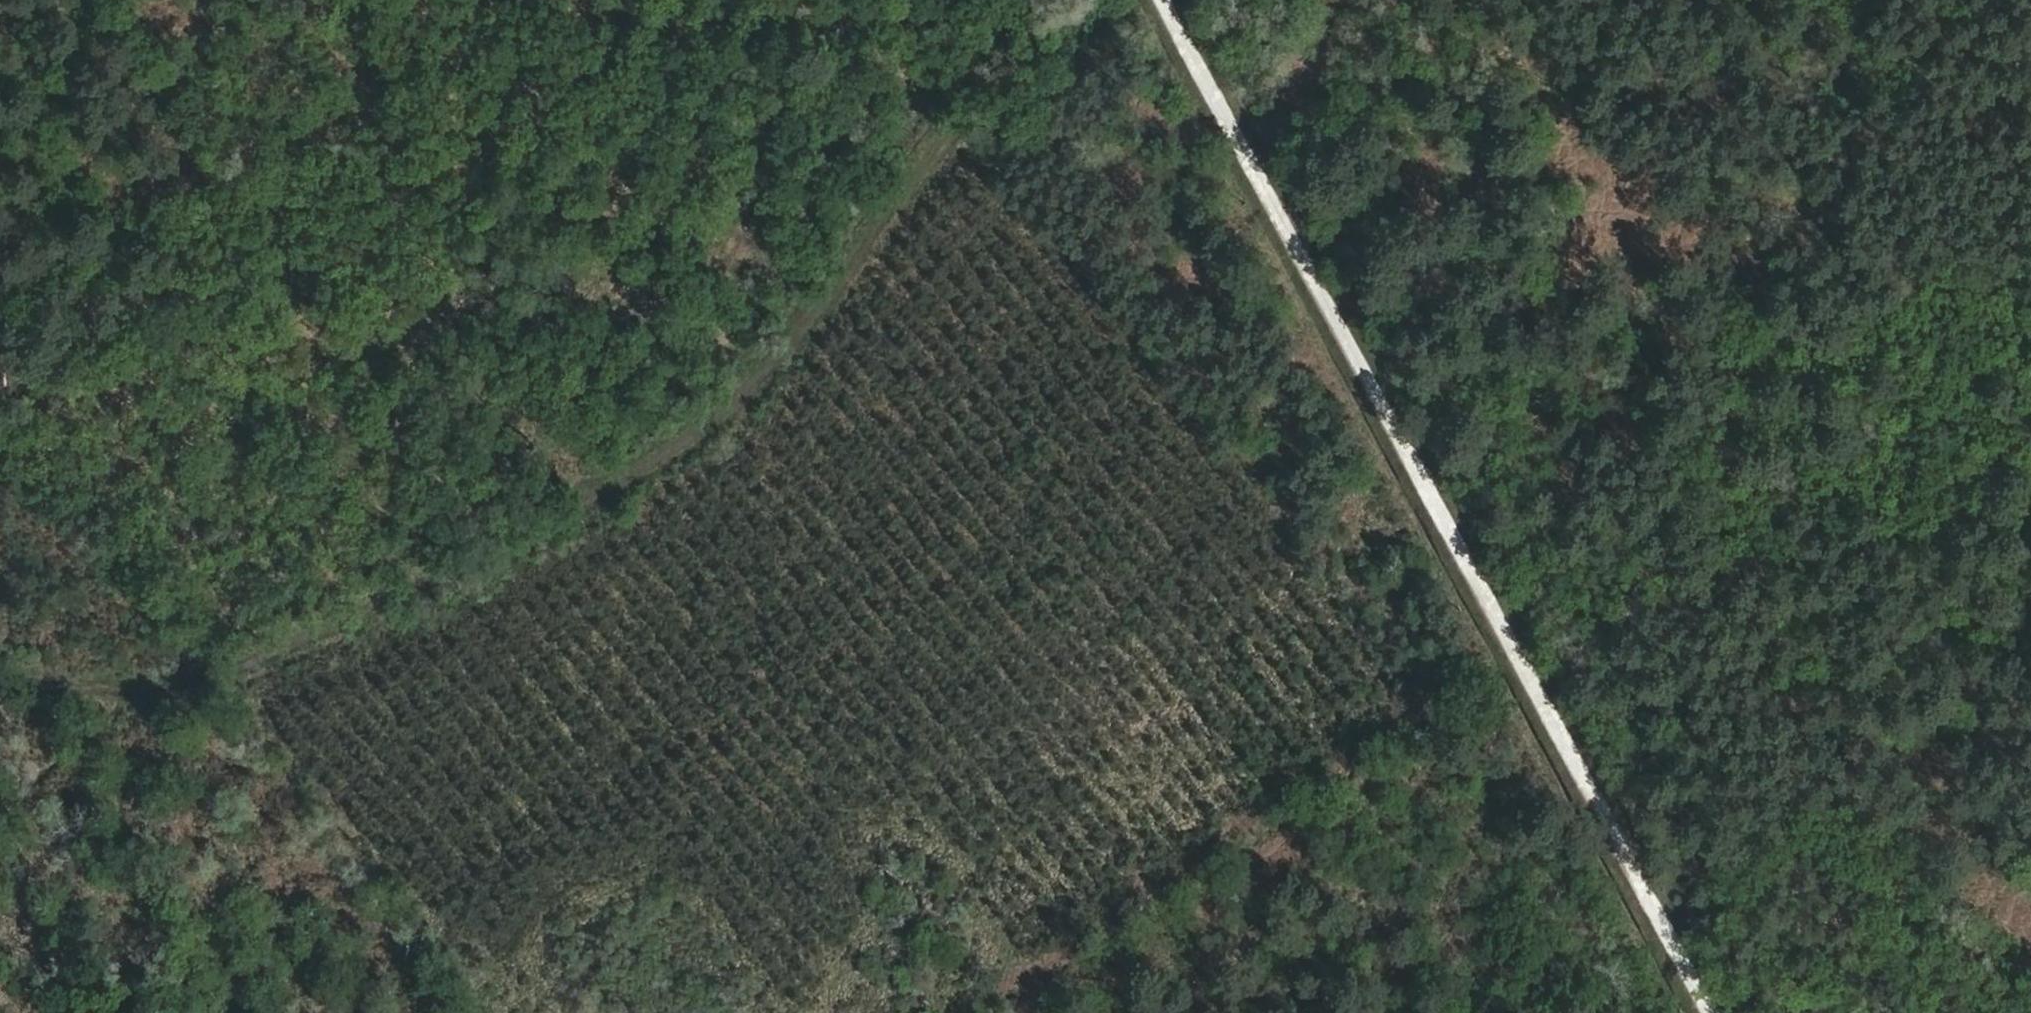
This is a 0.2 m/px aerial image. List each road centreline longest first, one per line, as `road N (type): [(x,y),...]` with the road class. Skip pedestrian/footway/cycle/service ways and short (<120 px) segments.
road 1 (track): [(1068,0),(847,286),(402,559),(0,685)]
road 2 (unclassified): [(1163,0),(1703,1012)]

